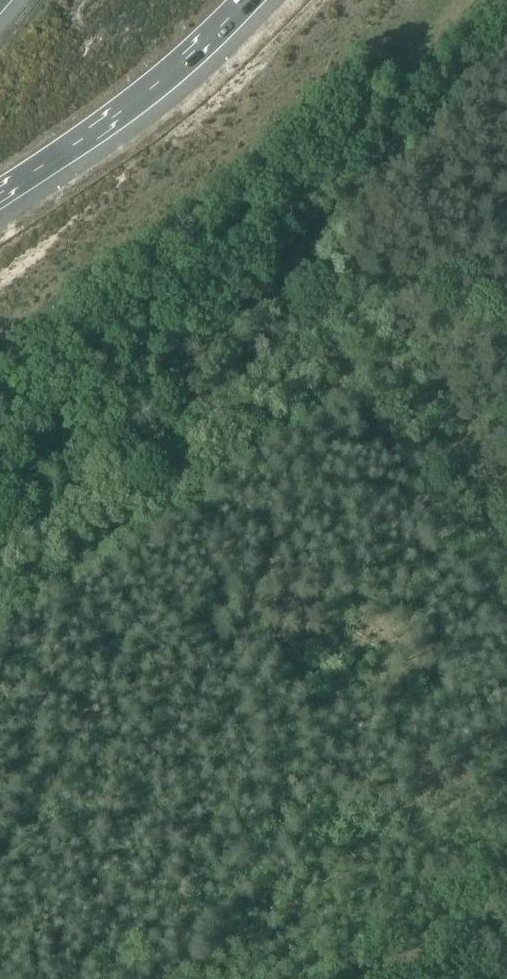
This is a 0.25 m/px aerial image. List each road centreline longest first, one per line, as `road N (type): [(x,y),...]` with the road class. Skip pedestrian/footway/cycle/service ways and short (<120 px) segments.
road 1 (motorway): [(0,193),(145,91),(245,0)]
road 2 (track): [(338,978),(506,860)]

